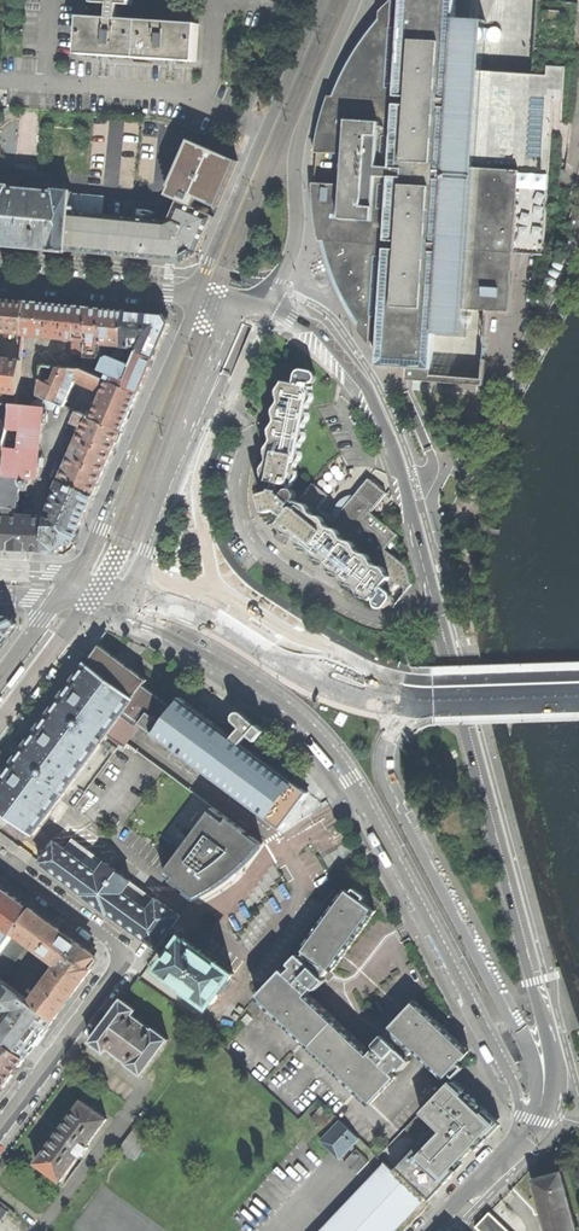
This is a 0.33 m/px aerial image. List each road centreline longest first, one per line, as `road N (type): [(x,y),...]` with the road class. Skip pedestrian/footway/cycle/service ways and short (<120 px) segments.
road 1 (secondary): [(519,1142),(548,1116),(556,1090),(553,1048),(411,514),(384,431),(356,384),(308,330),(266,310)]
road 2 (unclassified): [(519,1142),(525,1112),(513,1083),(320,736),(200,651),(60,595)]
road 3 (tertiary): [(519,1142),(536,1115),(534,1062),(385,769),(395,730),(434,697)]
road 4 (tertiary): [(129,594),(190,610),(350,693),(434,697)]
road 5 (tertiary): [(434,697),(390,689),(206,593),(138,570)]
road 6 (tertiary): [(199,292),(79,572)]
road 7 (tertiary): [(276,287),(296,234),(299,140),(356,0)]
road 8 (unclassified): [(261,133),(171,95),(0,87)]
road 9 (residential): [(0,1126),(128,955)]
road 10 (secondary): [(199,292),(0,277)]
road 11 (tertiary): [(261,133),(199,292)]
road 12 (tertiary): [(138,570),(202,418)]
road 13 (unclassified): [(128,955),(0,859)]
road 14 (tertiary): [(324,0),(261,133)]
road 15 (tertiary): [(578,692),(434,697)]
road 16 (secondary): [(430,1230),(519,1142)]
road 17 (tertiary): [(202,418),(237,302)]

